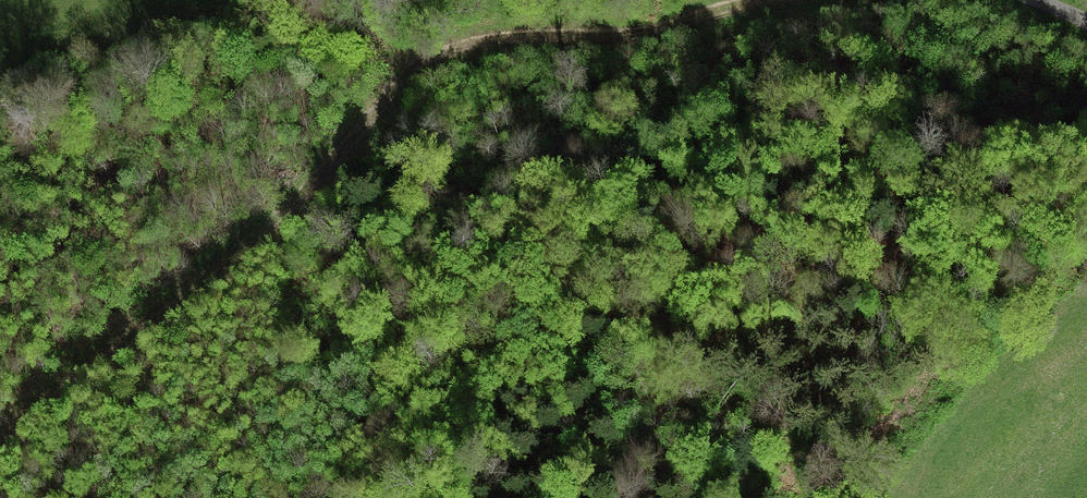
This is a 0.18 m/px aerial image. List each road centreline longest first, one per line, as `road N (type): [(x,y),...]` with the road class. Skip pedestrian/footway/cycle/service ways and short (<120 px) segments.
road 1 (track): [(0,435),(281,210),(424,53),(529,33),(626,36),(756,0)]

